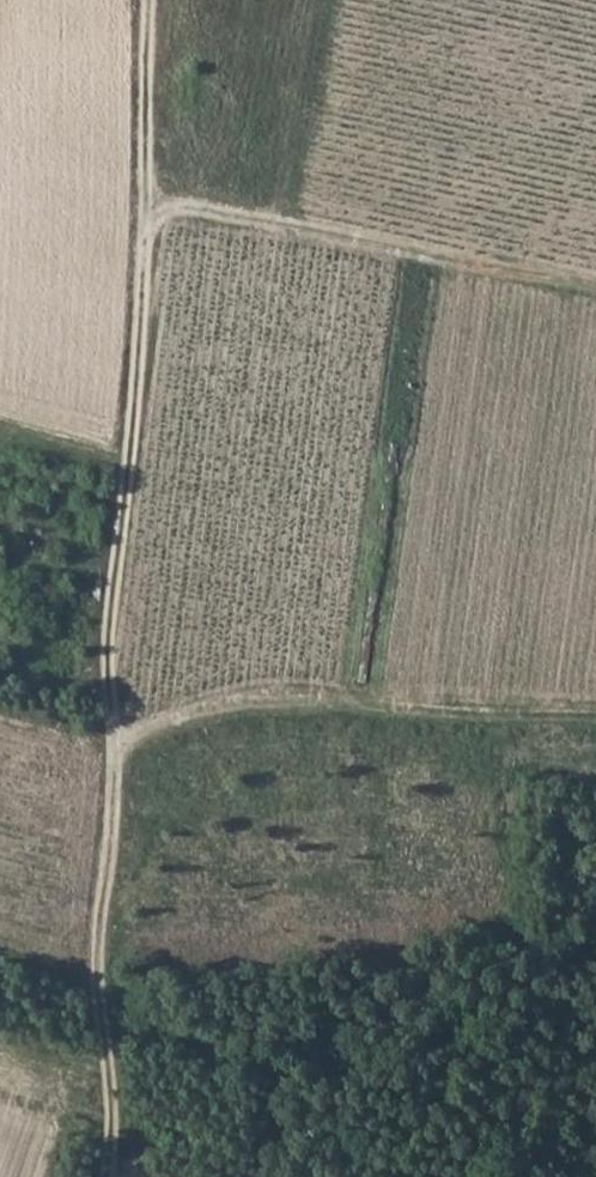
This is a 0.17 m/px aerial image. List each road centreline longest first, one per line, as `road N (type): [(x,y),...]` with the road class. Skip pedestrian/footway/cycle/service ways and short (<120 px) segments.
road 1 (track): [(105,1176),(110,1117),(92,947),(108,726),(106,616),(146,219),(145,0)]
road 2 (track): [(108,726),(284,695),(595,721)]
road 3 (track): [(595,291),(345,238),(165,211)]

